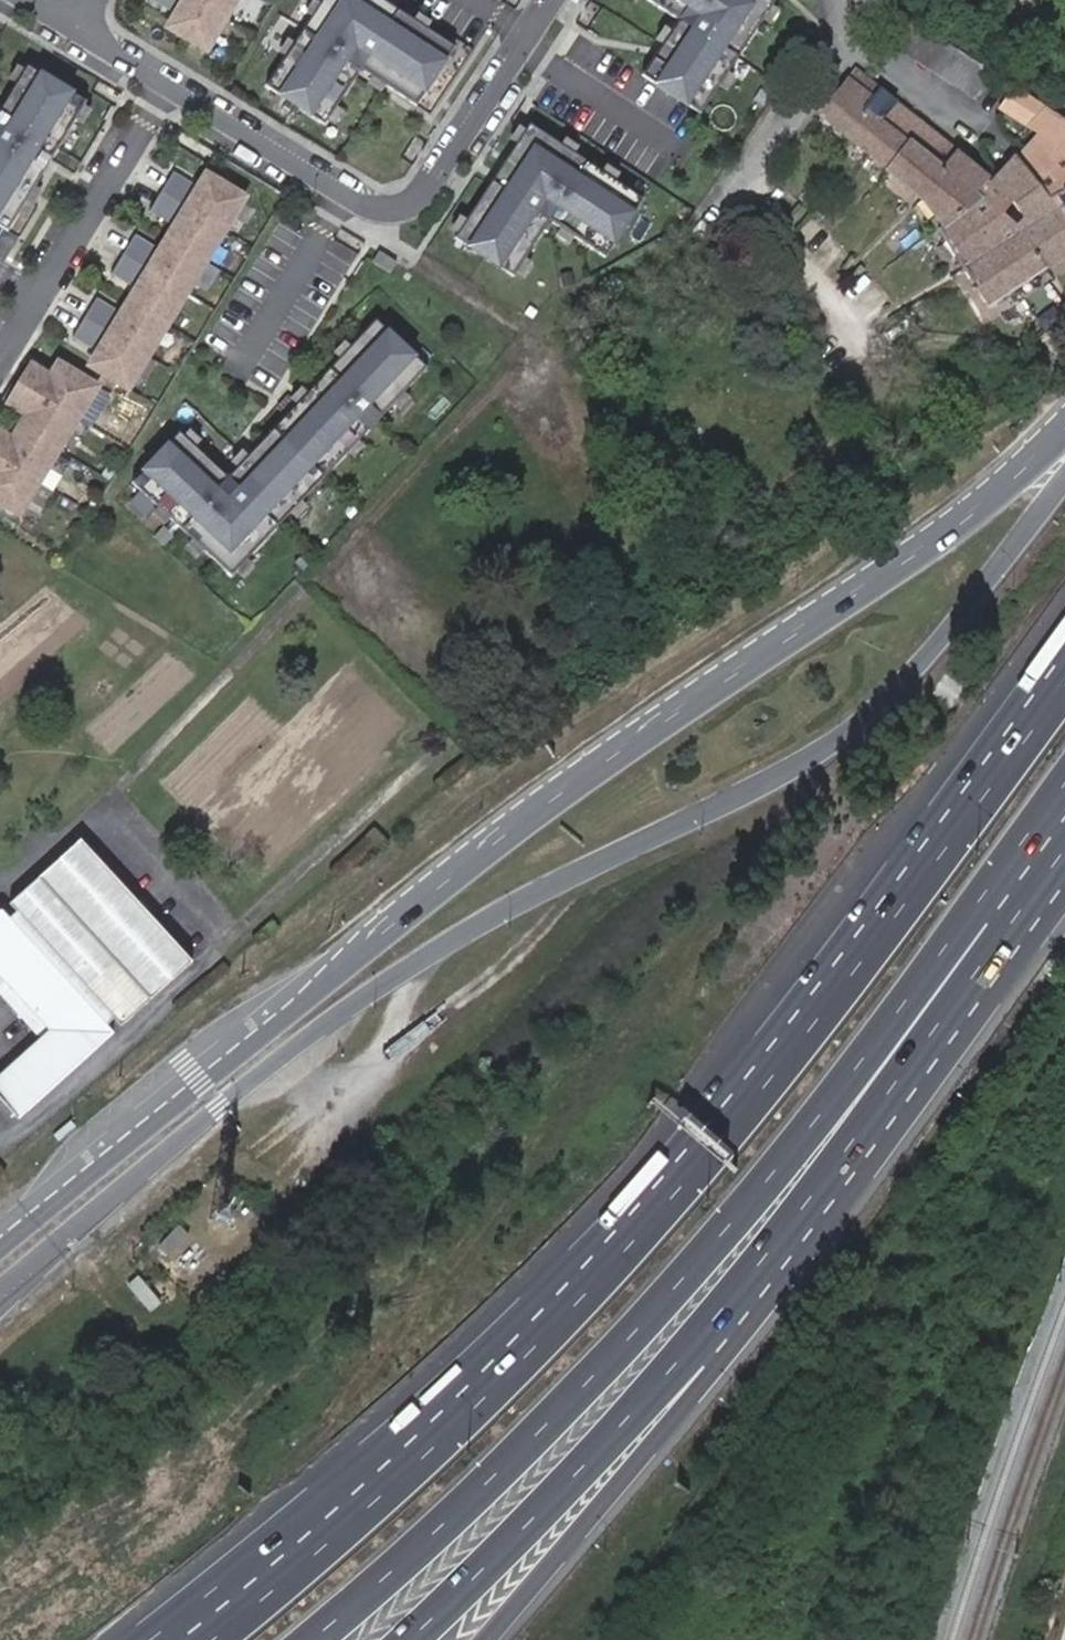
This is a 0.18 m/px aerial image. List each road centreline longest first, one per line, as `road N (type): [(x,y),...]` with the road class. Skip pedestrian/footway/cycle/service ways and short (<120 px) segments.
road 1 (secondary): [(0,1288),(216,1106),(406,970),(497,911),(817,754),(935,650),(1064,481)]
road 2 (secondary): [(1064,434),(960,516),(481,846),(0,1234)]
road 3 (motorway): [(1064,675),(820,1005),(599,1266),(343,1517),(203,1639)]
road 4 (motorway): [(313,1639),(539,1431),(649,1316),(1064,807)]
road 5 (motorway): [(408,1639),(566,1484),(790,1227),(1007,929),(1064,834)]
road 6 (motorway): [(485,1639),(815,1242),(1032,942),(1064,869)]
road 7 (residential): [(164,82),(374,207),(425,194),(549,0)]
road 8 (residential): [(164,82),(0,356)]

